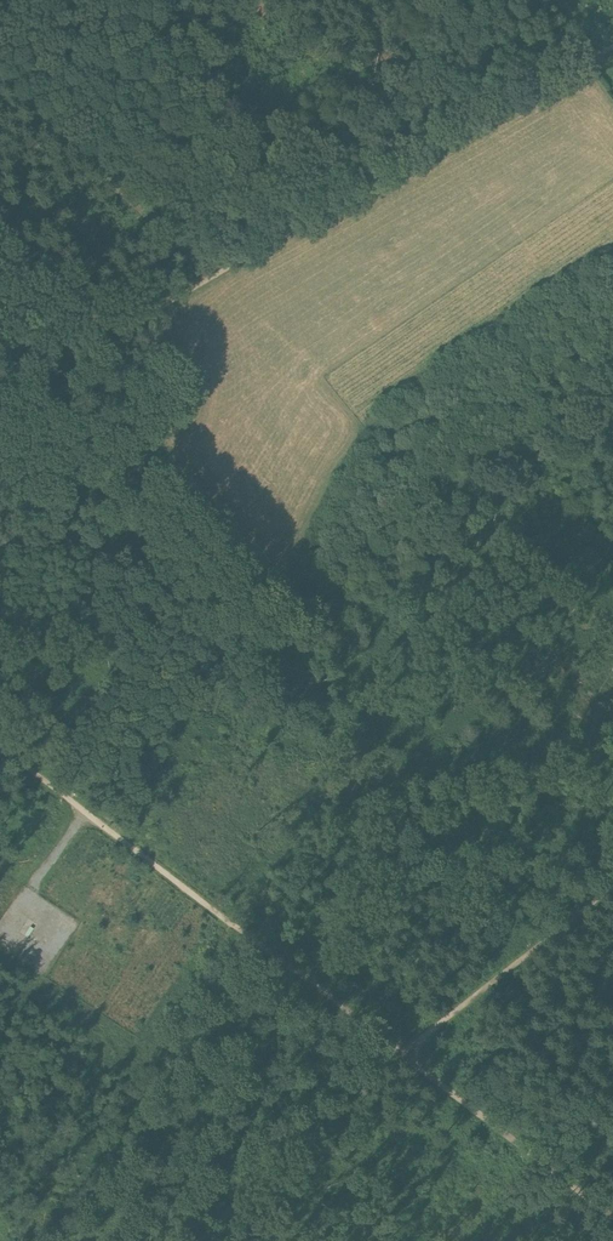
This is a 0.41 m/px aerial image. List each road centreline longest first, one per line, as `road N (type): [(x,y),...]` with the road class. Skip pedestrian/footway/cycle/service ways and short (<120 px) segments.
road 1 (track): [(612,50),(120,321),(100,318),(0,244)]
road 2 (track): [(0,753),(405,1054)]
road 3 (track): [(0,74),(210,277)]
road 4 (track): [(405,1054),(612,886)]
road 5 (track): [(405,1054),(612,1218)]

